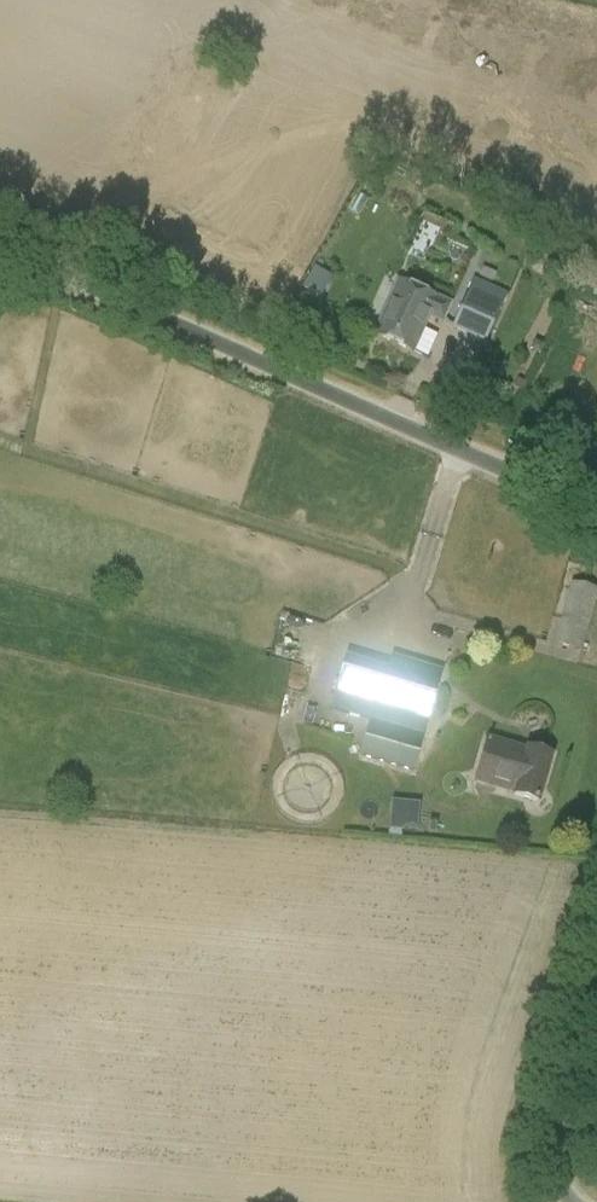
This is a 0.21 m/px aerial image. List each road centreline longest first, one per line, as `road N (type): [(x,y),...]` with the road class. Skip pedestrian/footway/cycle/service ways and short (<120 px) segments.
road 1 (unclassified): [(0,250),(596,511)]
road 2 (unclassified): [(596,963),(552,1135),(557,1177),(573,1201)]

